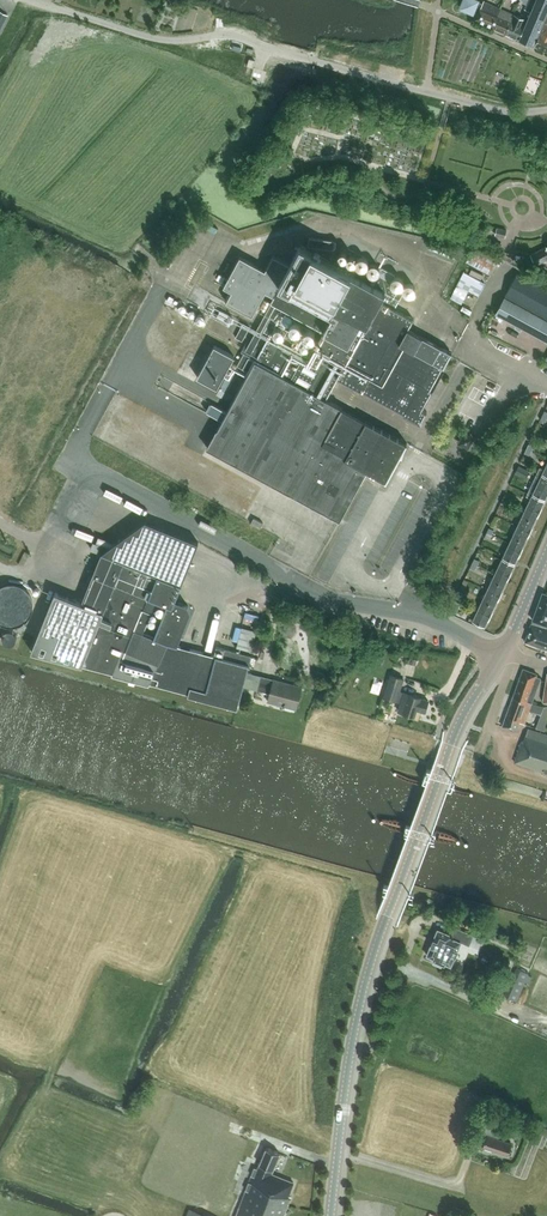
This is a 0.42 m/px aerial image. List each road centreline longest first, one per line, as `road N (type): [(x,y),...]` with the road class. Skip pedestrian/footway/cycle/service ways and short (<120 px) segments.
road 1 (tertiary): [(330,1215),(352,1045),(373,954),(455,733),(501,653)]
road 2 (unclassified): [(546,110),(492,109),(231,36),(147,36),(30,0)]
road 3 (unclassified): [(501,653),(428,617),(323,594),(72,457)]

